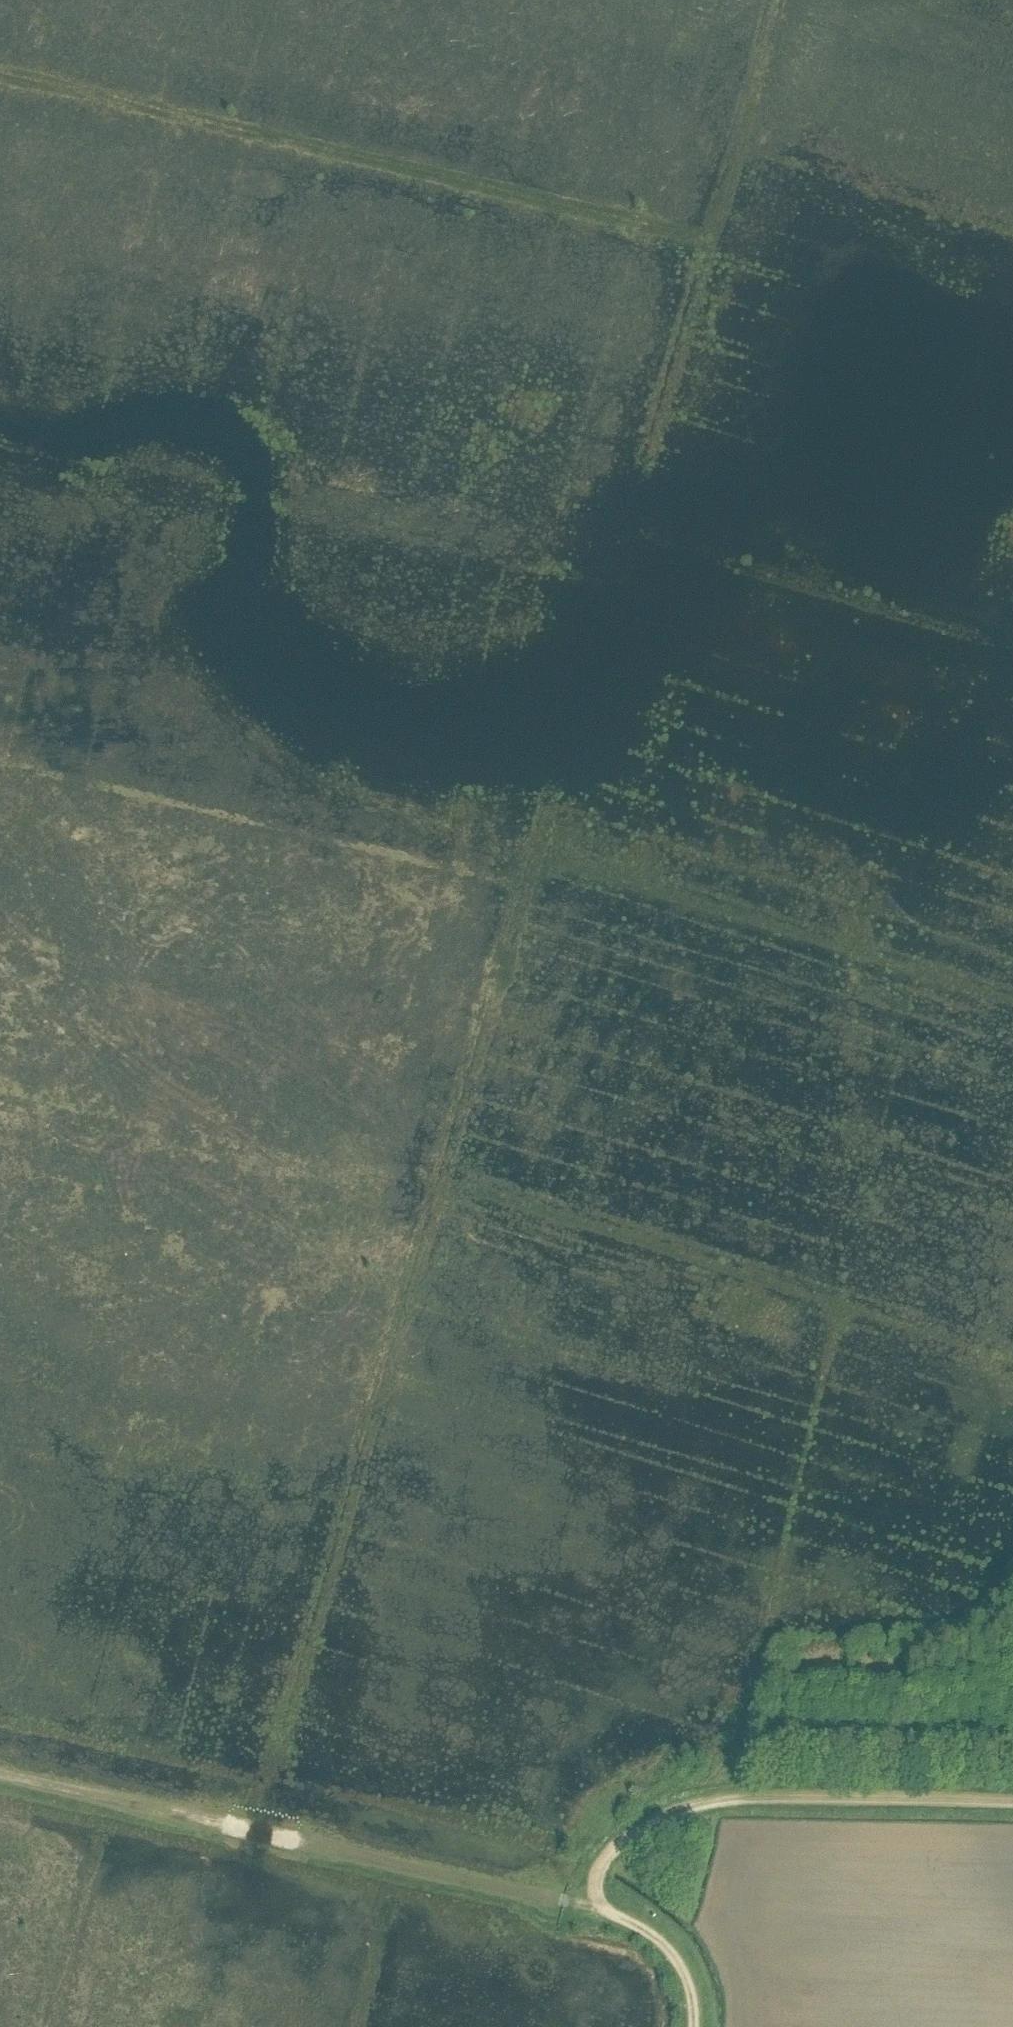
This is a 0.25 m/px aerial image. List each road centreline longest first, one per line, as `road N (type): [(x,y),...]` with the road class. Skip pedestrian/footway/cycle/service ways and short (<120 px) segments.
road 1 (track): [(0,1773),(599,1912)]
road 2 (track): [(1012,1804),(702,1799),(636,1828),(608,1853),(595,1881),(599,1912)]
road 3 (track): [(599,1912),(663,1944),(685,1979),(695,2026)]

